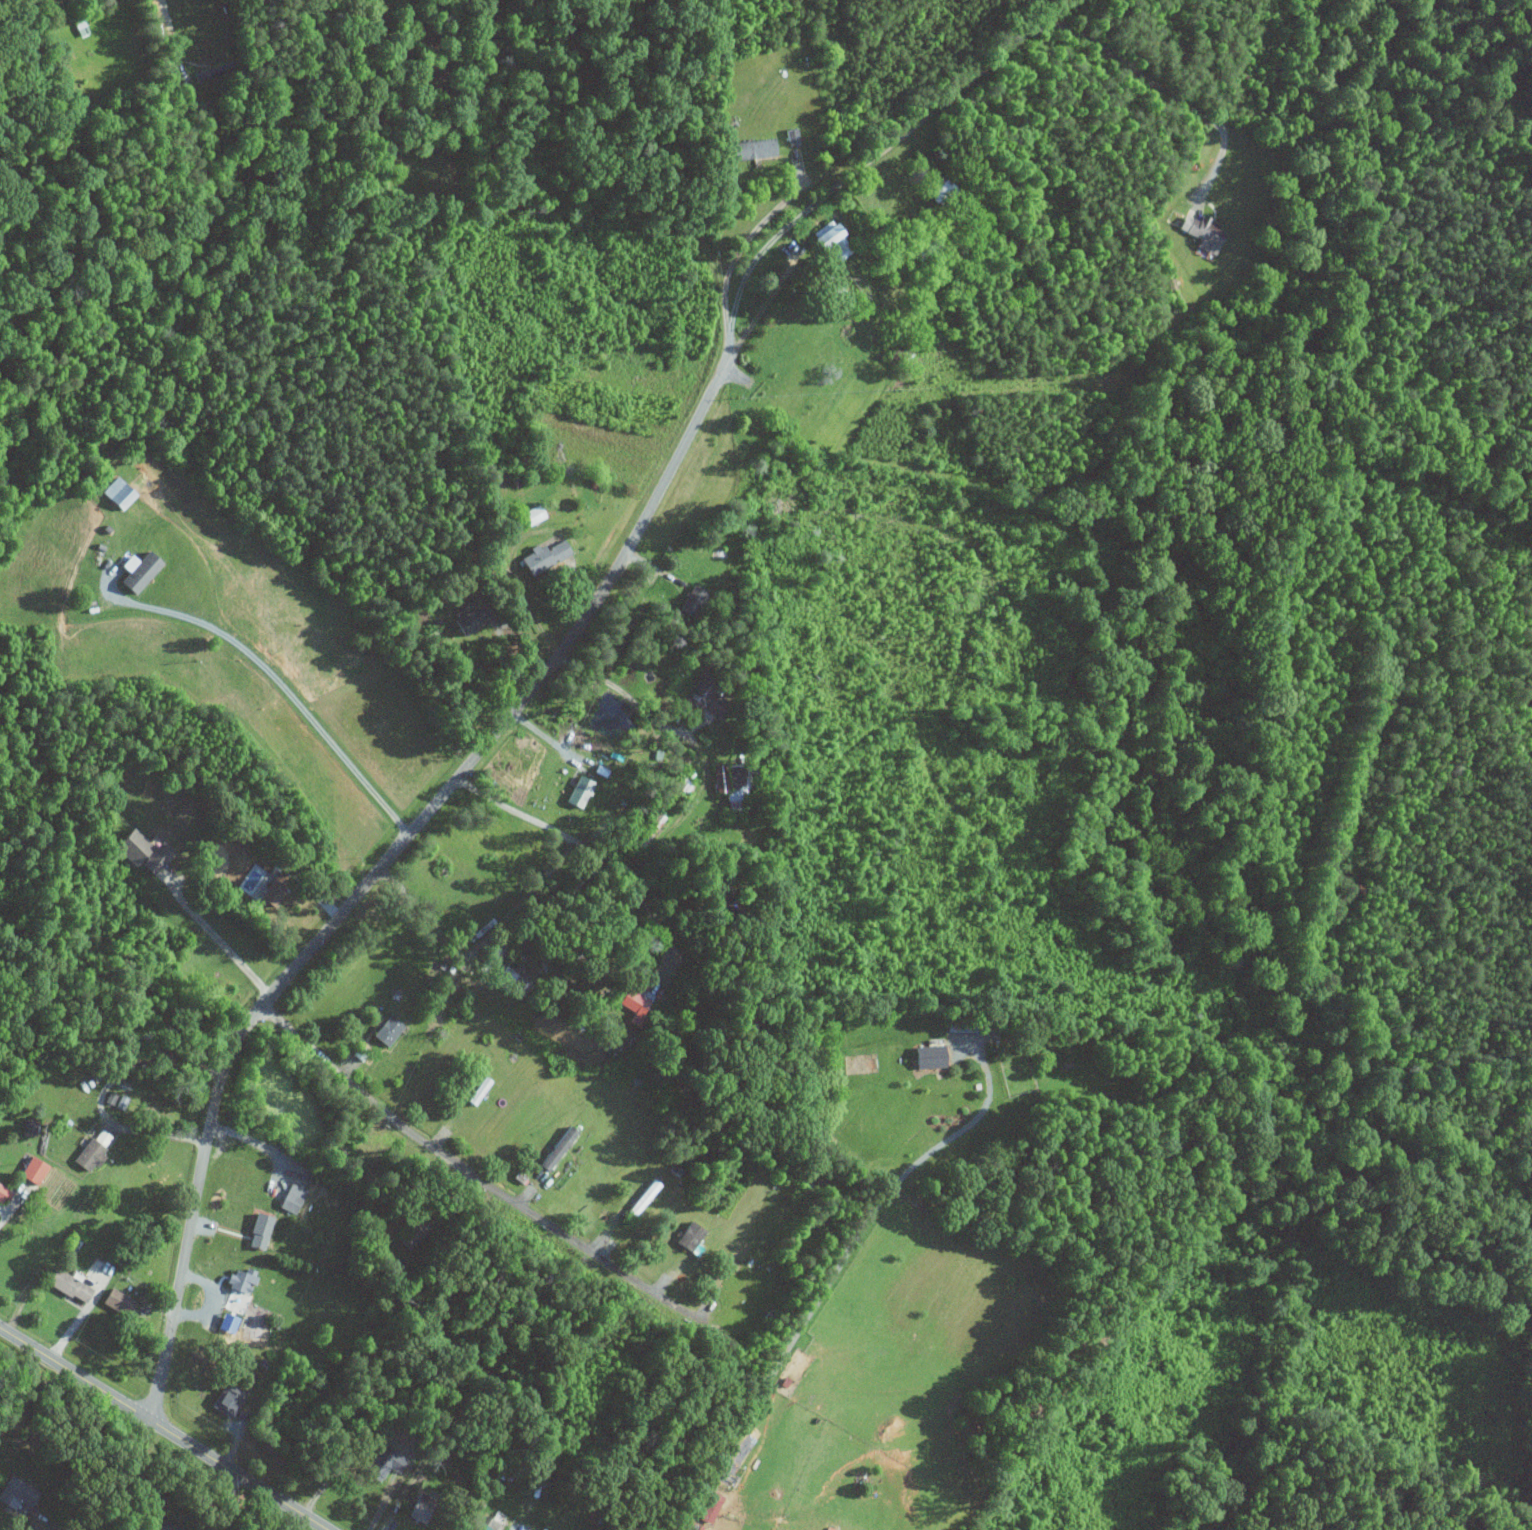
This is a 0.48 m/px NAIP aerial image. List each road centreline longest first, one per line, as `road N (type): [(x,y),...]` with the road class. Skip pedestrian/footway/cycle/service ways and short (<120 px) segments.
road 1 (residential): [(737,295),(726,360),(590,610),(233,1045),(216,1091),(150,1421)]
road 2 (residential): [(261,1005),(416,1139),(700,1323)]
road 3 (tertiary): [(327,1529),(0,1329)]

